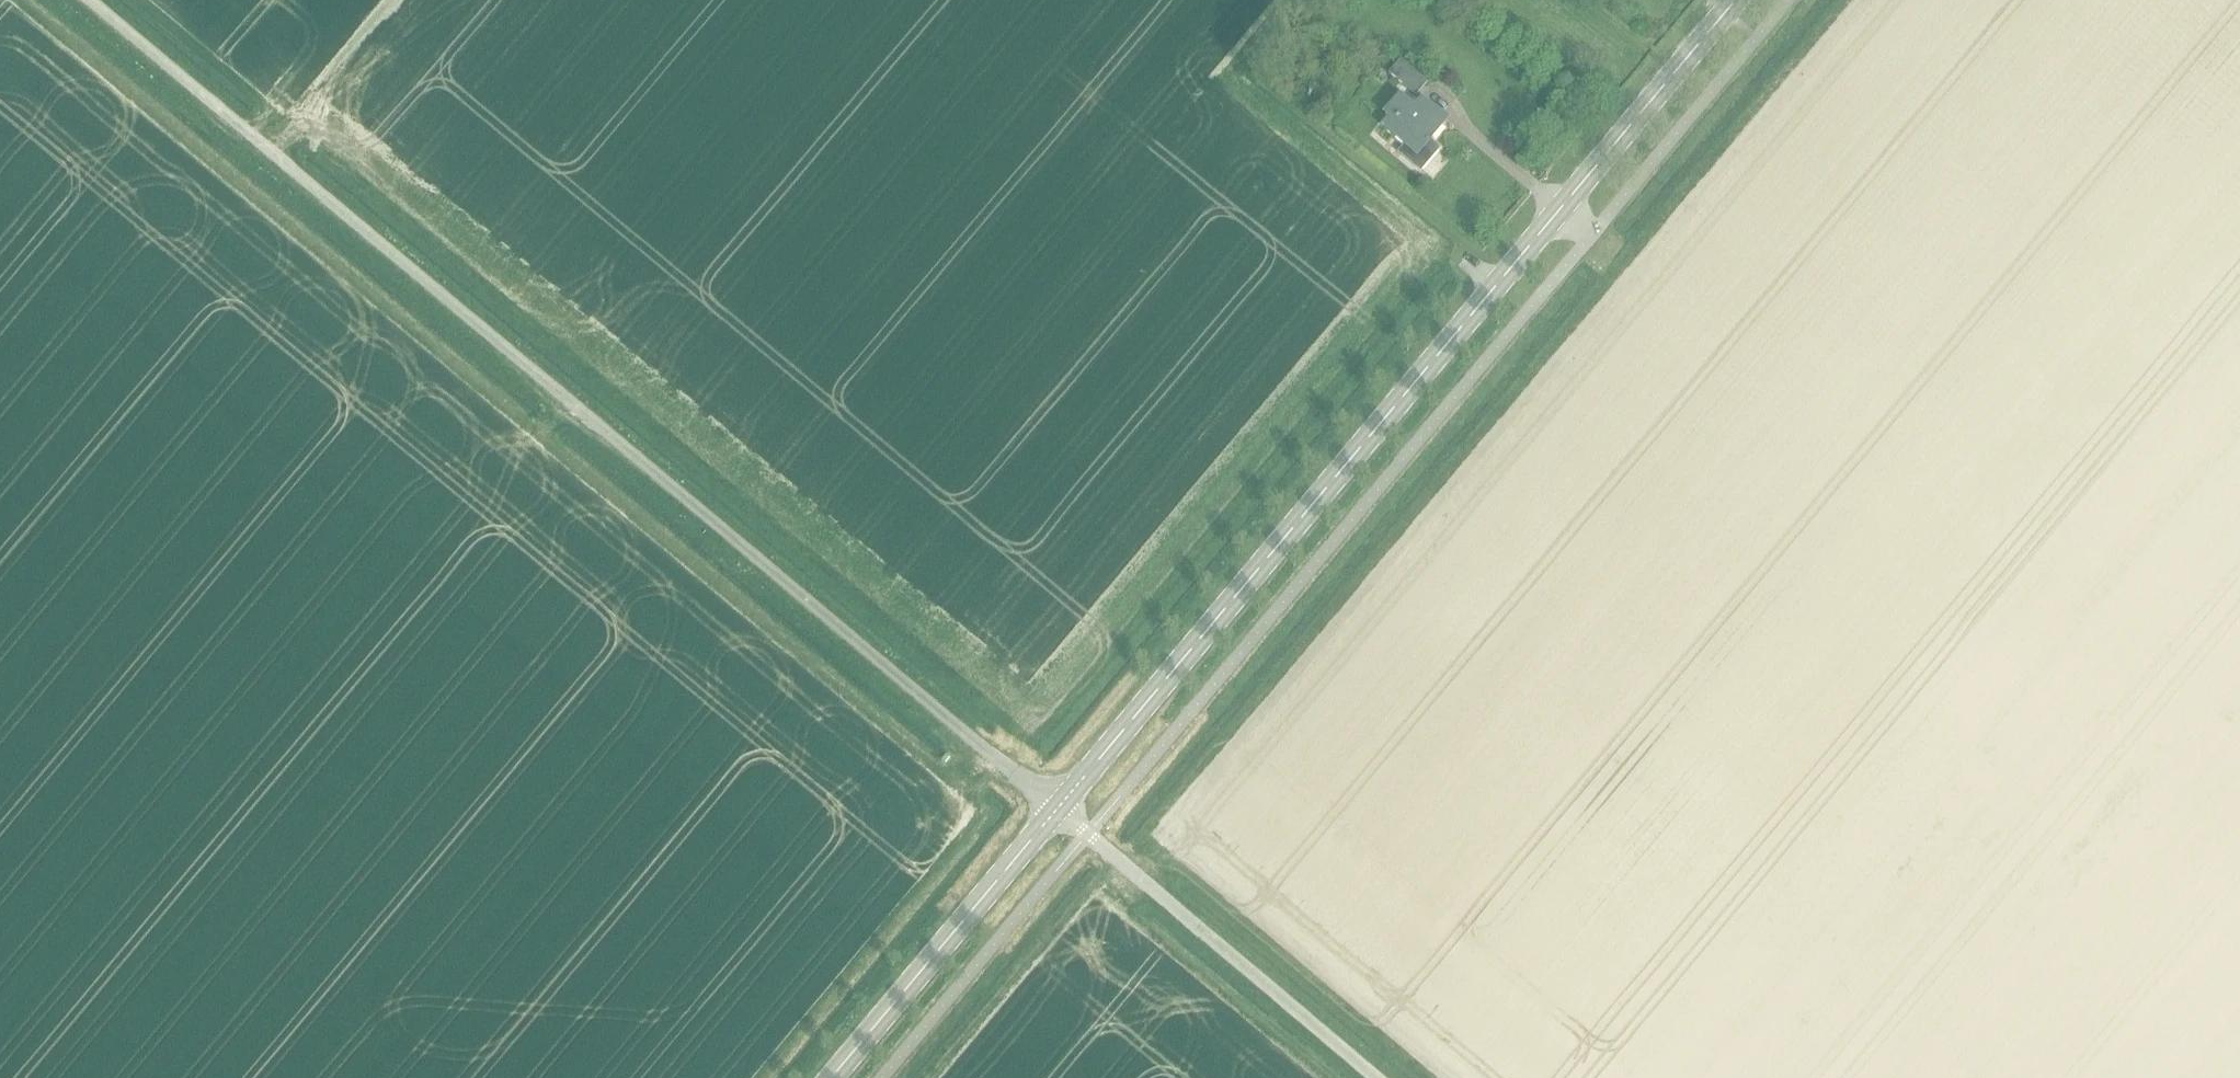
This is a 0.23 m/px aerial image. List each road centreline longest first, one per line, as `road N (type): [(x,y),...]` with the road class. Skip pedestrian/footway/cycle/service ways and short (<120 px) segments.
road 1 (unclassified): [(1055,808),(89,0)]
road 2 (tertiary): [(1055,808),(1734,0)]
road 3 (unclassified): [(1378,1077),(1055,808)]
road 4 (tertiary): [(828,1077),(1055,808)]

